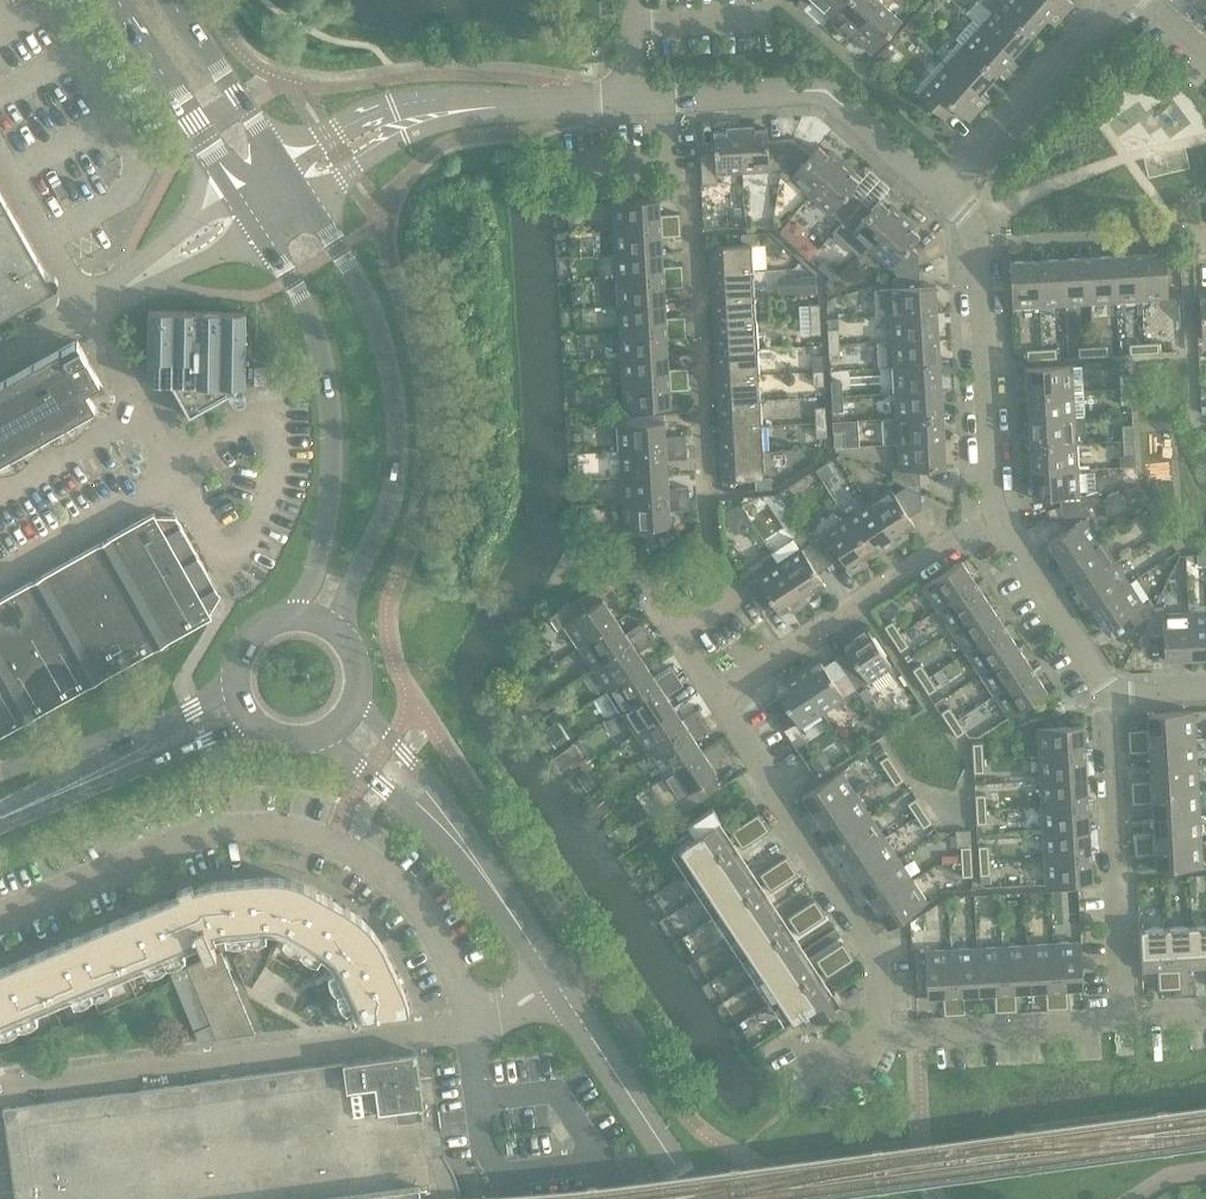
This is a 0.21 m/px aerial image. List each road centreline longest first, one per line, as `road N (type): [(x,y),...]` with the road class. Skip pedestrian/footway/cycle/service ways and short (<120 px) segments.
road 1 (residential): [(717,695),(770,776),(777,806),(879,959),(882,1035),(1124,1022)]
road 2 (residential): [(0,916),(201,835),(249,827),(305,833),(362,856),(412,897),(452,968),(470,1028)]
road 3 (residential): [(470,1028),(0,1094)]
road 4 (tertiary): [(344,640),(354,584),(393,498),(398,419),(365,296),(307,202)]
road 5 (tertiary): [(259,231),(309,313),(333,419),(331,497),(316,574),(286,619)]
road 6 (tertiary): [(632,98),(829,93),(945,195)]
road 7 (residential): [(997,513),(717,695)]
road 8 (tertiary): [(945,195),(980,236),(997,513)]
road 9 (residential): [(1124,1022),(1111,694)]
road 10 (residential): [(85,310),(231,571),(245,553)]
road 11 (tertiary): [(702,1198),(554,979)]
road 12 (residential): [(945,195),(1117,0)]
road 13 (tertiary): [(115,0),(236,195)]
road 14 (tertiary): [(997,513),(1111,694)]
road 15 (tertiary): [(603,100),(452,111),(403,123)]
road 16 (tertiary): [(283,165),(171,0)]
road 17 (tertiary): [(554,979),(448,828)]
road 18 (residential): [(0,157),(85,310)]
road 19 (tertiary): [(448,828),(422,773),(355,701)]
road 20 (tertiary): [(322,736),(403,804),(448,828)]
road 21 (tertiary): [(113,766),(158,762),(252,721)]
road 22 (tertiary): [(236,685),(113,766)]
road 23 (residential): [(124,286),(175,275),(259,231)]
road 24 (residential): [(236,195),(124,286)]
road 25 (tertiary): [(403,123),(371,115),(283,165)]
road 26 (tertiary): [(307,202),(389,147),(403,123)]
road 27 (tertiary): [(0,816),(113,766)]

